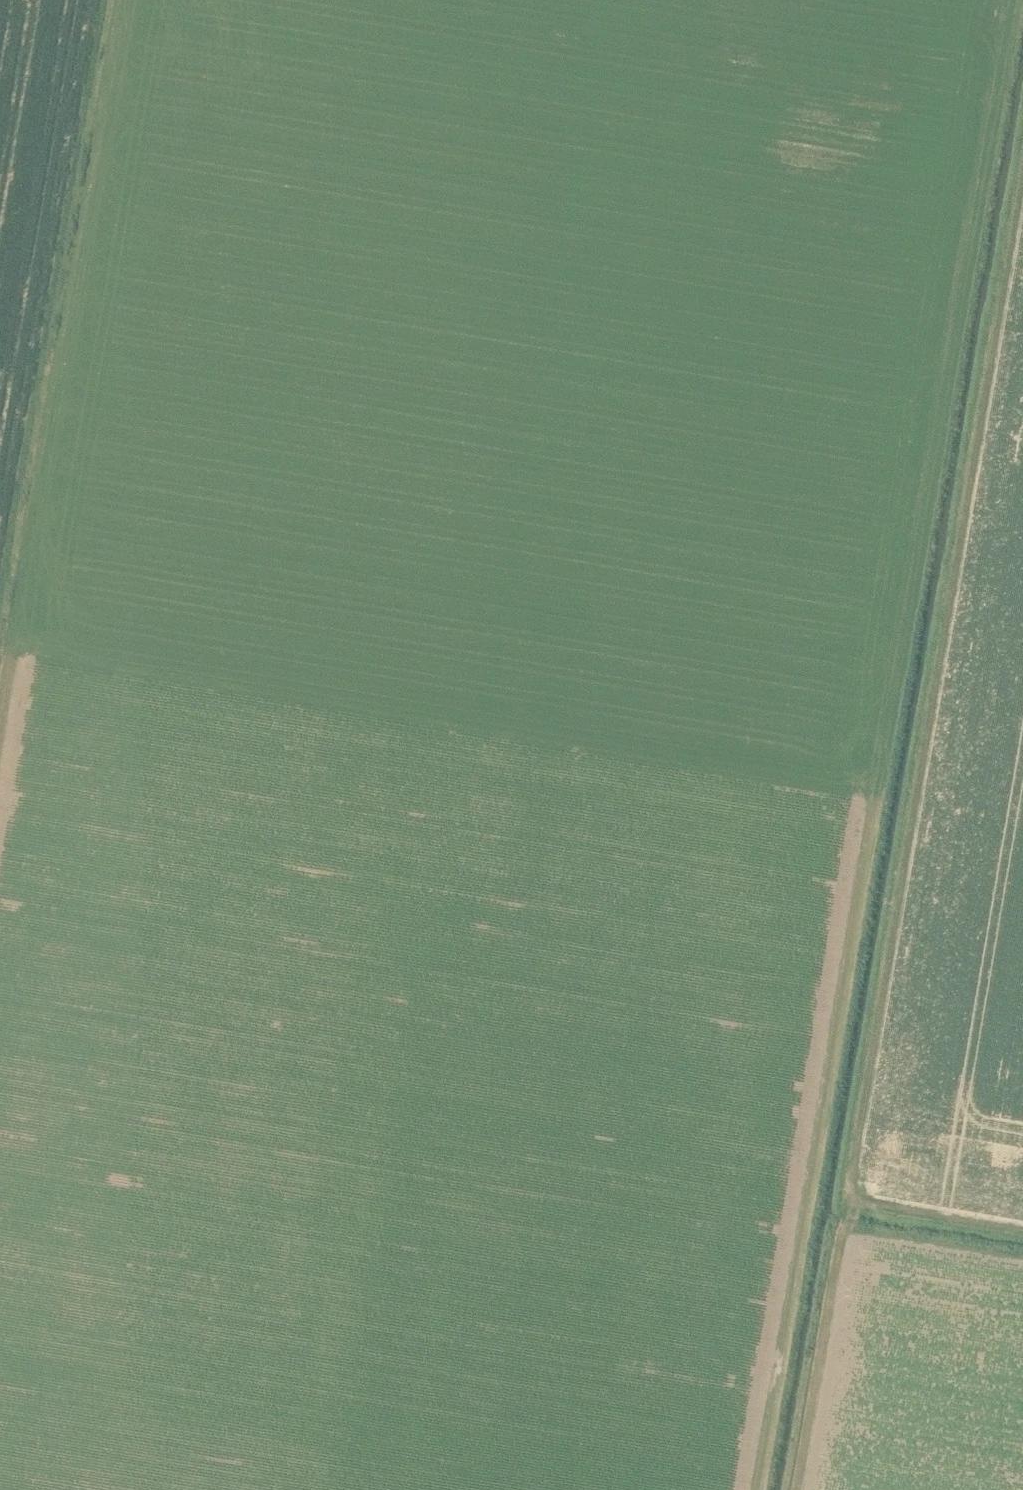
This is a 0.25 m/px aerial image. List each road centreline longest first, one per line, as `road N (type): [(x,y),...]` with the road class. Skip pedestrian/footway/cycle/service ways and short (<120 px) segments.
road 1 (track): [(756,1489),(1010,0)]
road 2 (track): [(121,0),(0,698)]
road 3 (track): [(801,1489),(853,1196)]

